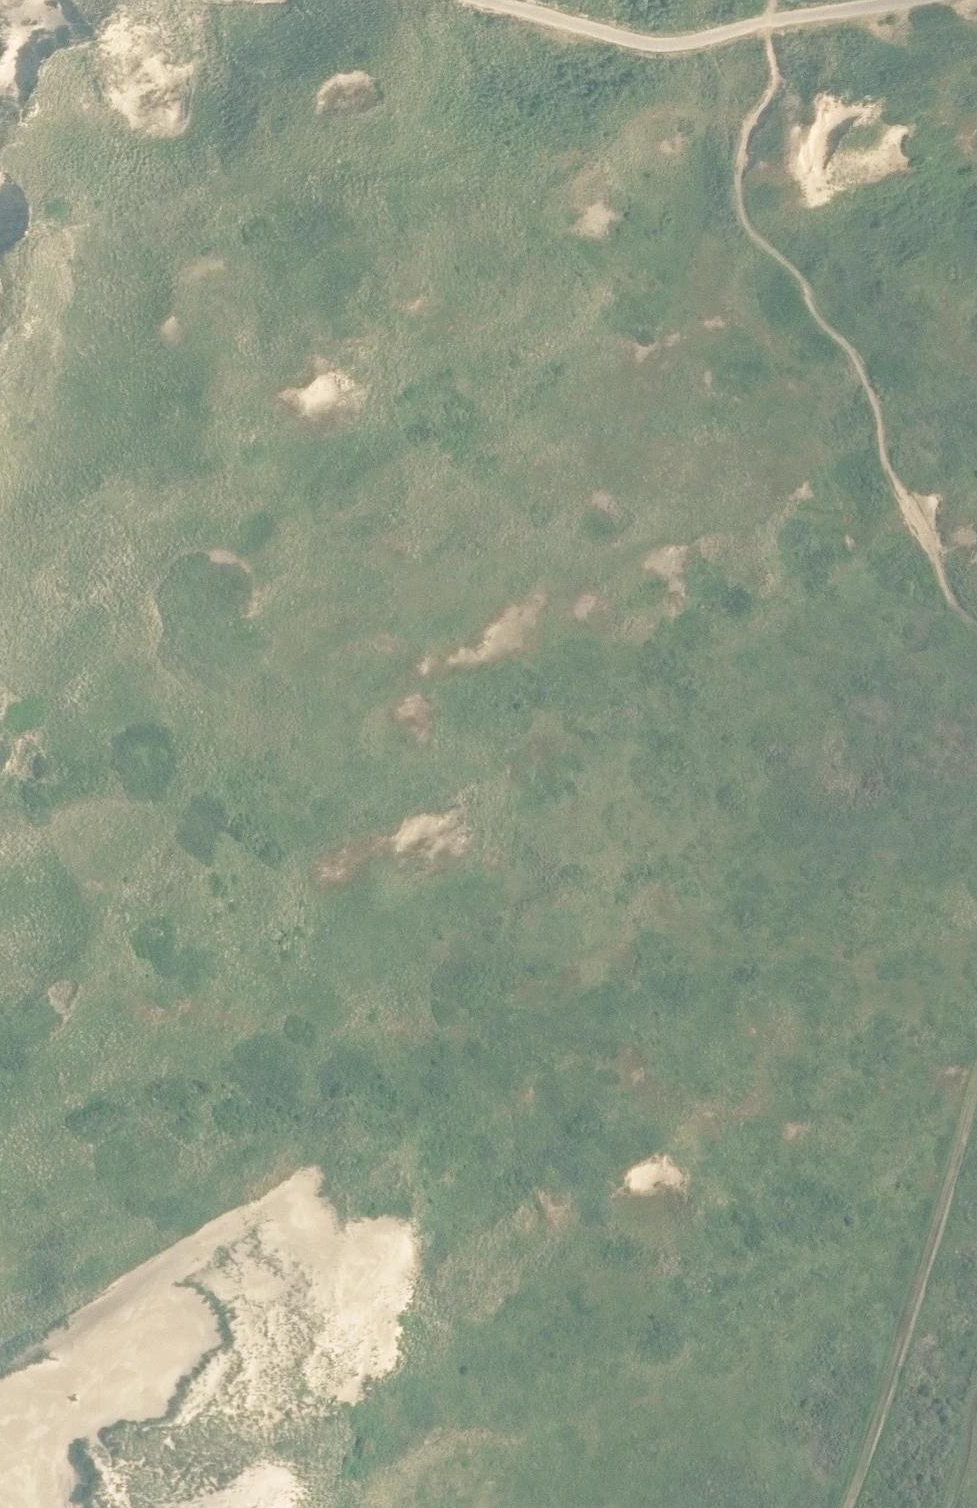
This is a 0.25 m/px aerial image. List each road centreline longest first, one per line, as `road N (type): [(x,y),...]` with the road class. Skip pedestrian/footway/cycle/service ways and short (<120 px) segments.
road 1 (unclassified): [(841,1507),(976,1074)]
road 2 (unclassified): [(482,0),(653,49),(913,0)]

